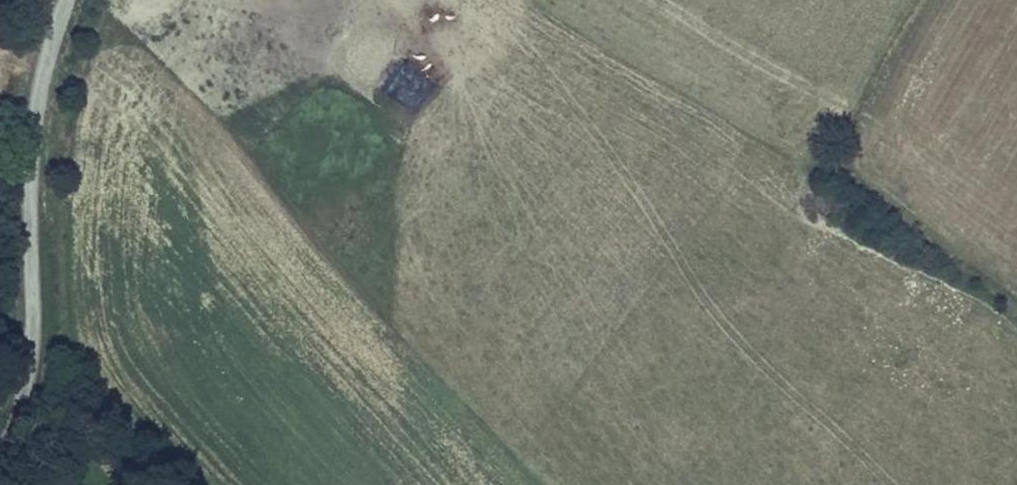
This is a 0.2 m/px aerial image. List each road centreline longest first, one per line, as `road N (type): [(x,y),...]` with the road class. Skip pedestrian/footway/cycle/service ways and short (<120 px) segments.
road 1 (unclassified): [(65,0),(34,112),(27,398),(9,484)]

